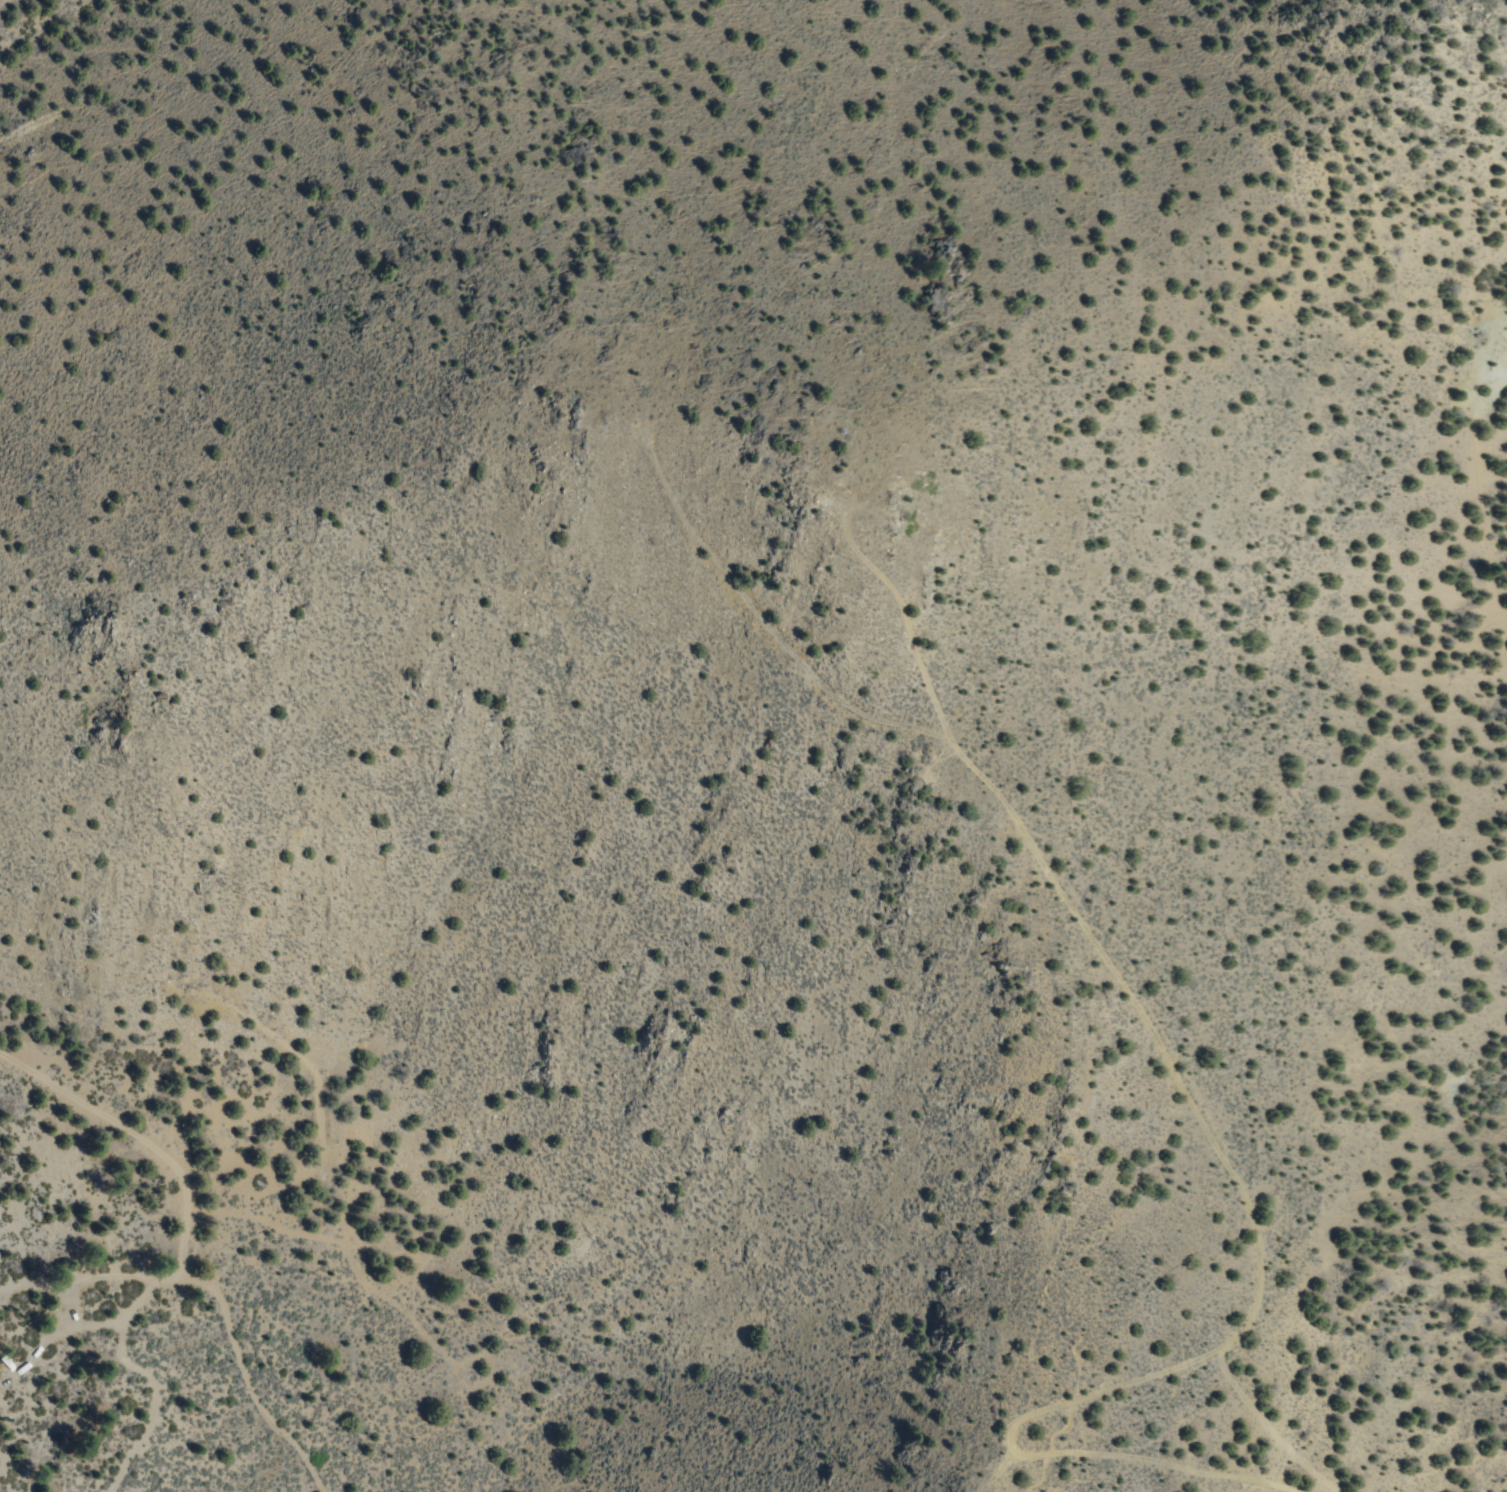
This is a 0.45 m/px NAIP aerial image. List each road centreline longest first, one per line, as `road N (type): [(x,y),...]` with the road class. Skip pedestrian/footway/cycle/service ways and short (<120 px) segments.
road 1 (residential): [(660,496),(694,552),(814,690),(859,718),(938,735),(998,797),(1244,1210),(1251,1284),(1222,1339),(1169,1370),(1020,1414),(1008,1424),(1008,1445),(1118,1455),(1311,1491)]
road 2 (residential): [(0,1057),(151,1144),(180,1190),(208,1276)]
road 3 (residential): [(208,1276),(245,1391),(284,1433),(318,1491)]
road 4 (residential): [(0,1285),(87,1274),(208,1276)]

